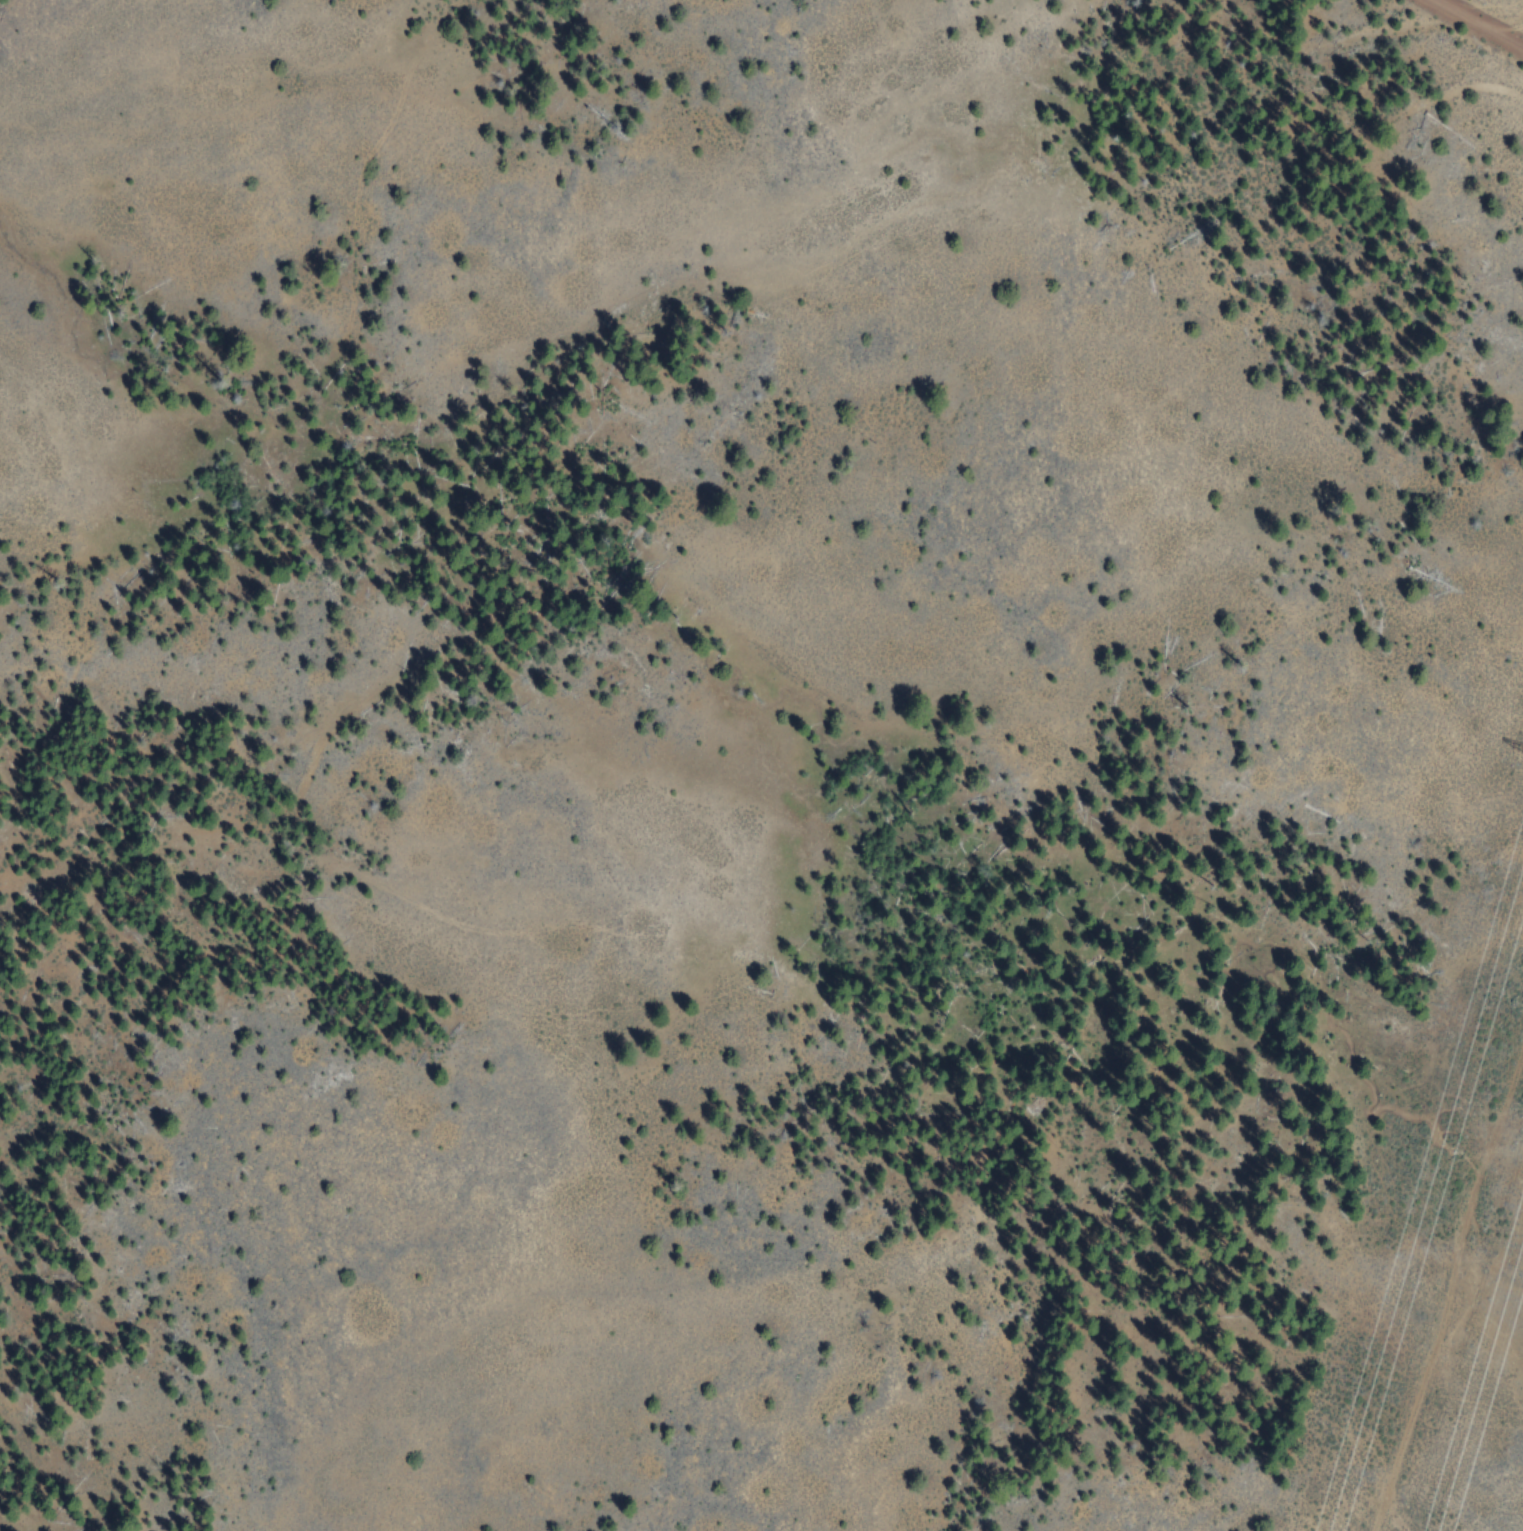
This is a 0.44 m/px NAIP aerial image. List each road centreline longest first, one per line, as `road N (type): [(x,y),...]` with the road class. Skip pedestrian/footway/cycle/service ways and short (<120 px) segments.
road 1 (track): [(1522,1034),(1375,1530)]

